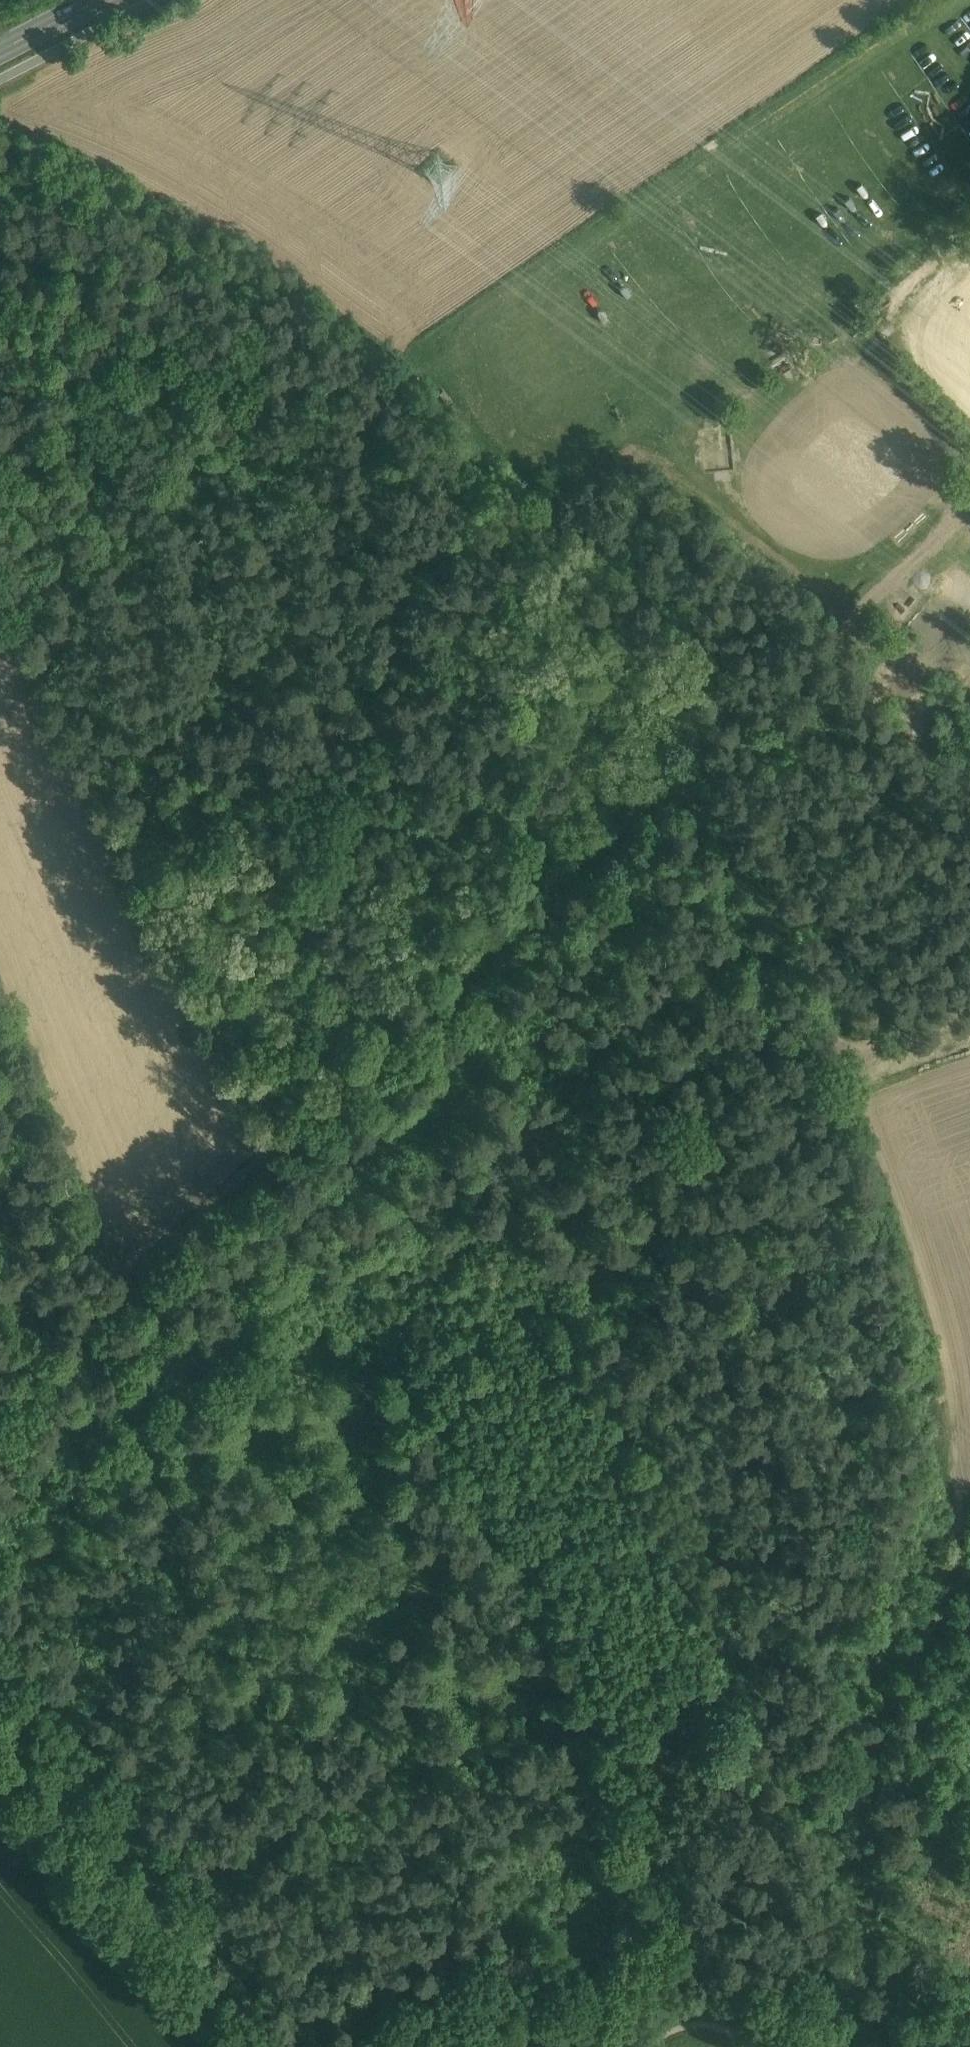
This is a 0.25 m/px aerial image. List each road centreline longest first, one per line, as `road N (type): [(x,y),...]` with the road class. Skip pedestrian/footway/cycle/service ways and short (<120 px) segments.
road 1 (track): [(861,2046),(827,1950),(877,1784),(887,1715),(951,1605),(962,1513),(936,1332),(860,1107),(851,1053),(969,1017)]
road 2 (track): [(0,544),(79,541),(298,392),(361,335),(0,161)]
road 3 (track): [(209,2046),(0,1794)]
road 4 (track): [(851,1053),(820,1032),(698,789),(683,779)]

